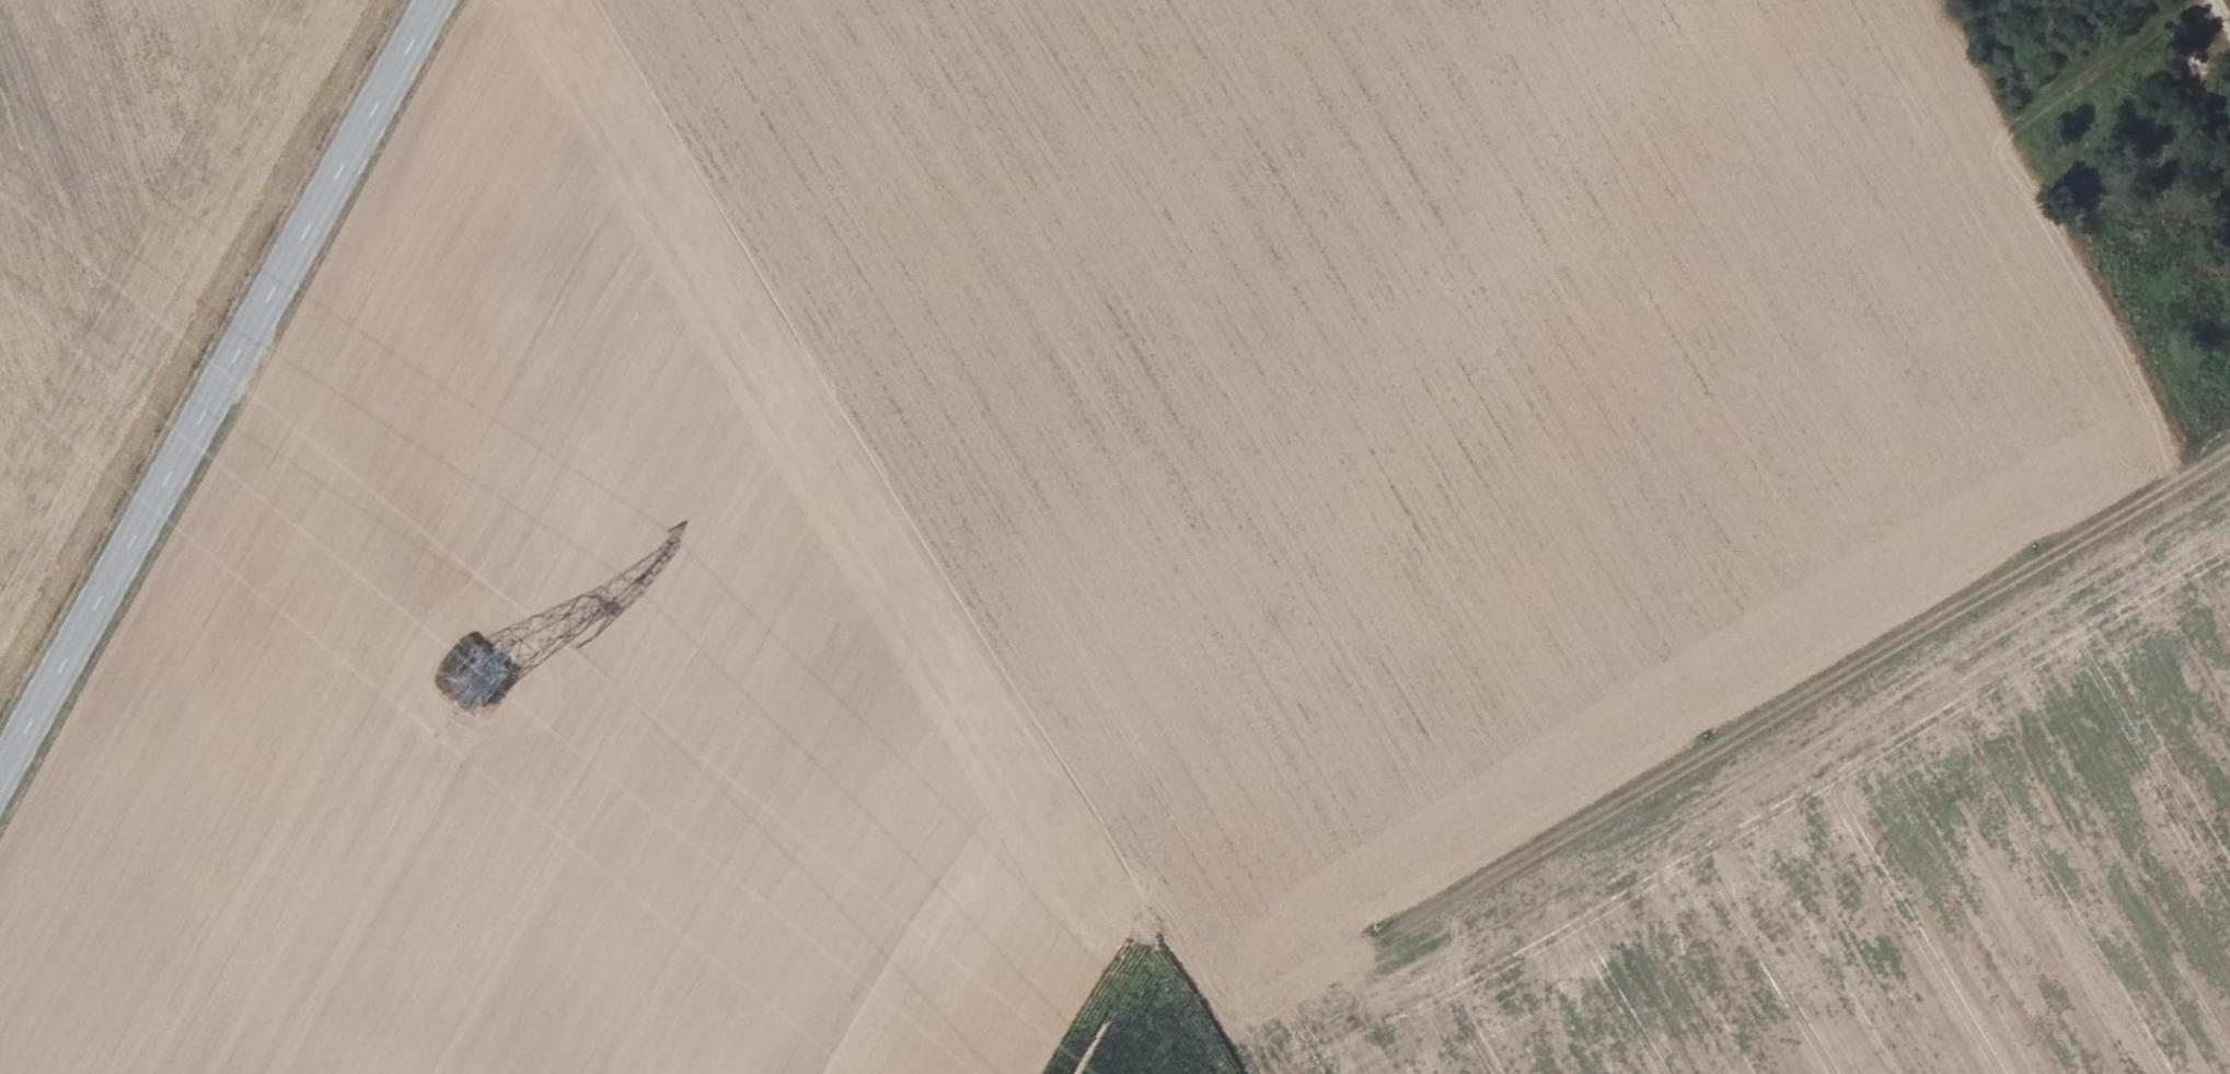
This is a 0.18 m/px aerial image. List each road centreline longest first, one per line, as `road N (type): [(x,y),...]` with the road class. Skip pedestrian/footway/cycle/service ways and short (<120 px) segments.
road 1 (primary): [(0,777),(436,0)]

